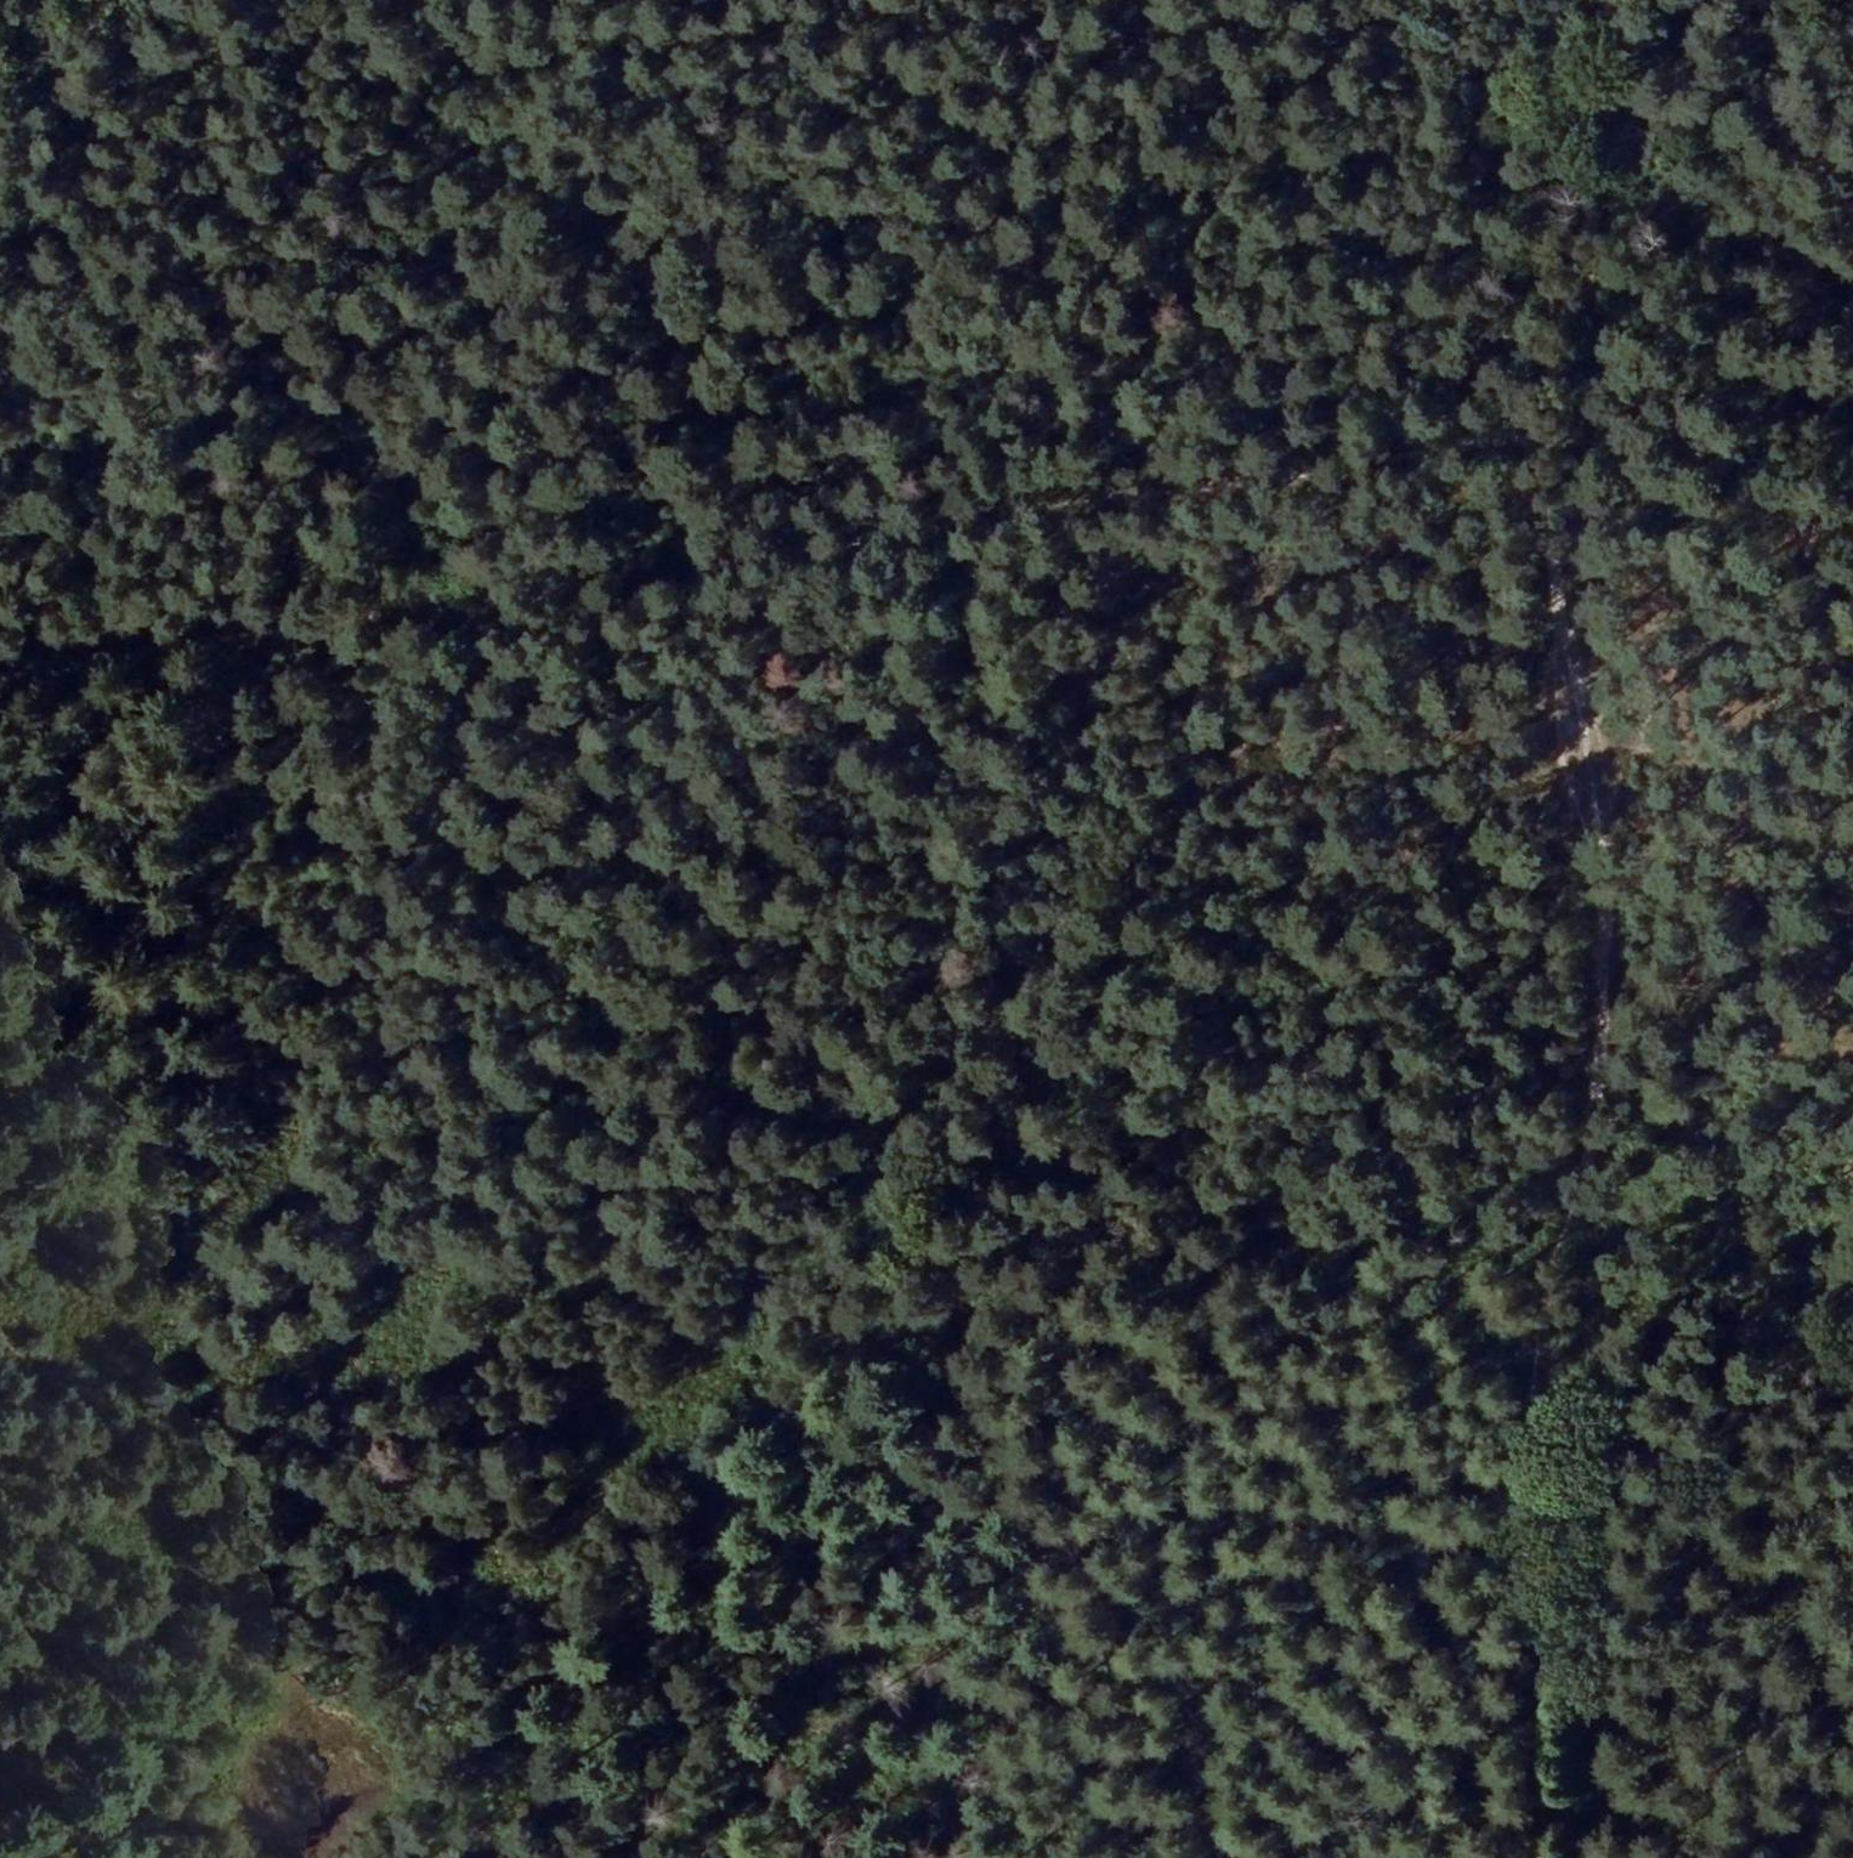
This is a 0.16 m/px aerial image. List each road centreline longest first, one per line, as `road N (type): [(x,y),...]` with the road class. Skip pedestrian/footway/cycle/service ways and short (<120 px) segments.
road 1 (track): [(1537,0),(1544,45),(1520,471),(1559,586),(1586,881),(1576,1119),(1520,1389),(1537,1857)]
road 2 (track): [(1522,432),(0,687)]

